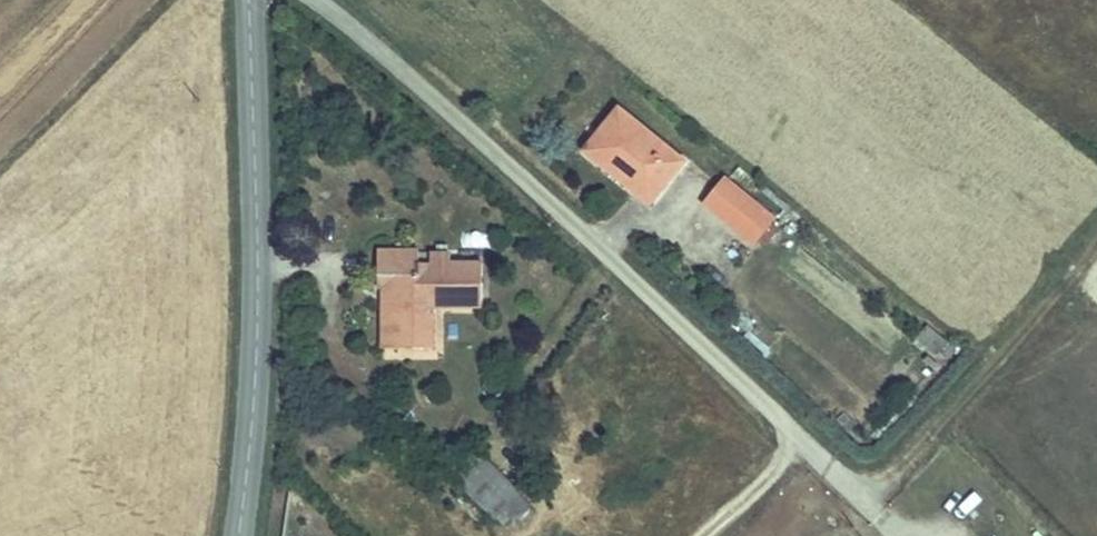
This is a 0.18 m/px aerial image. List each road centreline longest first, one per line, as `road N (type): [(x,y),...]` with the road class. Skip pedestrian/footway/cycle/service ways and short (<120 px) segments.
road 1 (tertiary): [(252,0),(258,310),(238,535)]
road 2 (track): [(865,501),(1096,240)]

